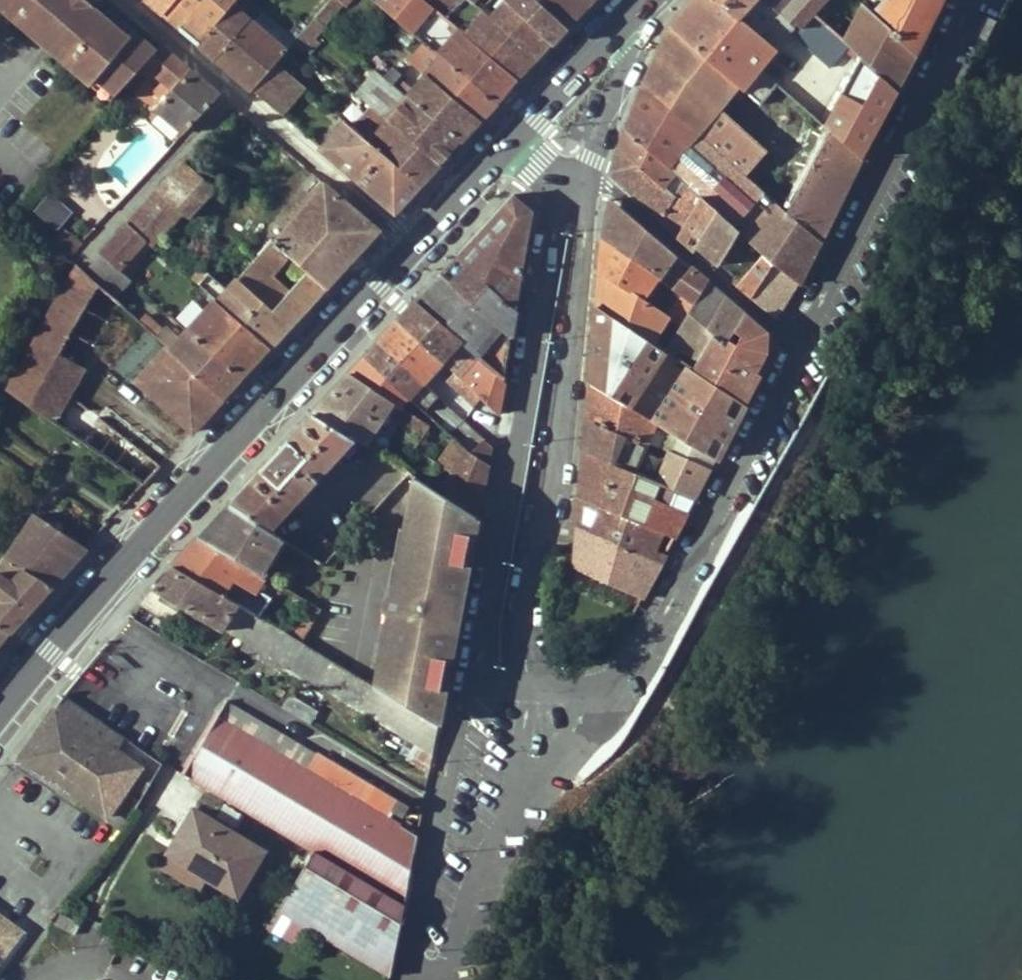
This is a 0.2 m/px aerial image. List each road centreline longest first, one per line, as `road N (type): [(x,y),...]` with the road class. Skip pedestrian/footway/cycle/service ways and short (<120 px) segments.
road 1 (secondary): [(0,707),(82,598),(409,240)]
road 2 (residential): [(510,141),(563,191),(468,689)]
road 3 (residential): [(524,696),(590,175)]
road 4 (residential): [(790,337),(607,705),(524,696)]
road 5 (residential): [(982,0),(790,337)]
road 6 (residential): [(138,0),(409,240)]
road 7 (residential): [(468,689),(423,979)]
road 8 (residential): [(790,337),(590,175)]
road 9 (secondary): [(510,141),(610,28)]
road 10 (residential): [(12,979),(44,889),(0,858)]
road 11 (residential): [(590,175),(610,28)]
road 12 (secondary): [(409,240),(510,141)]

